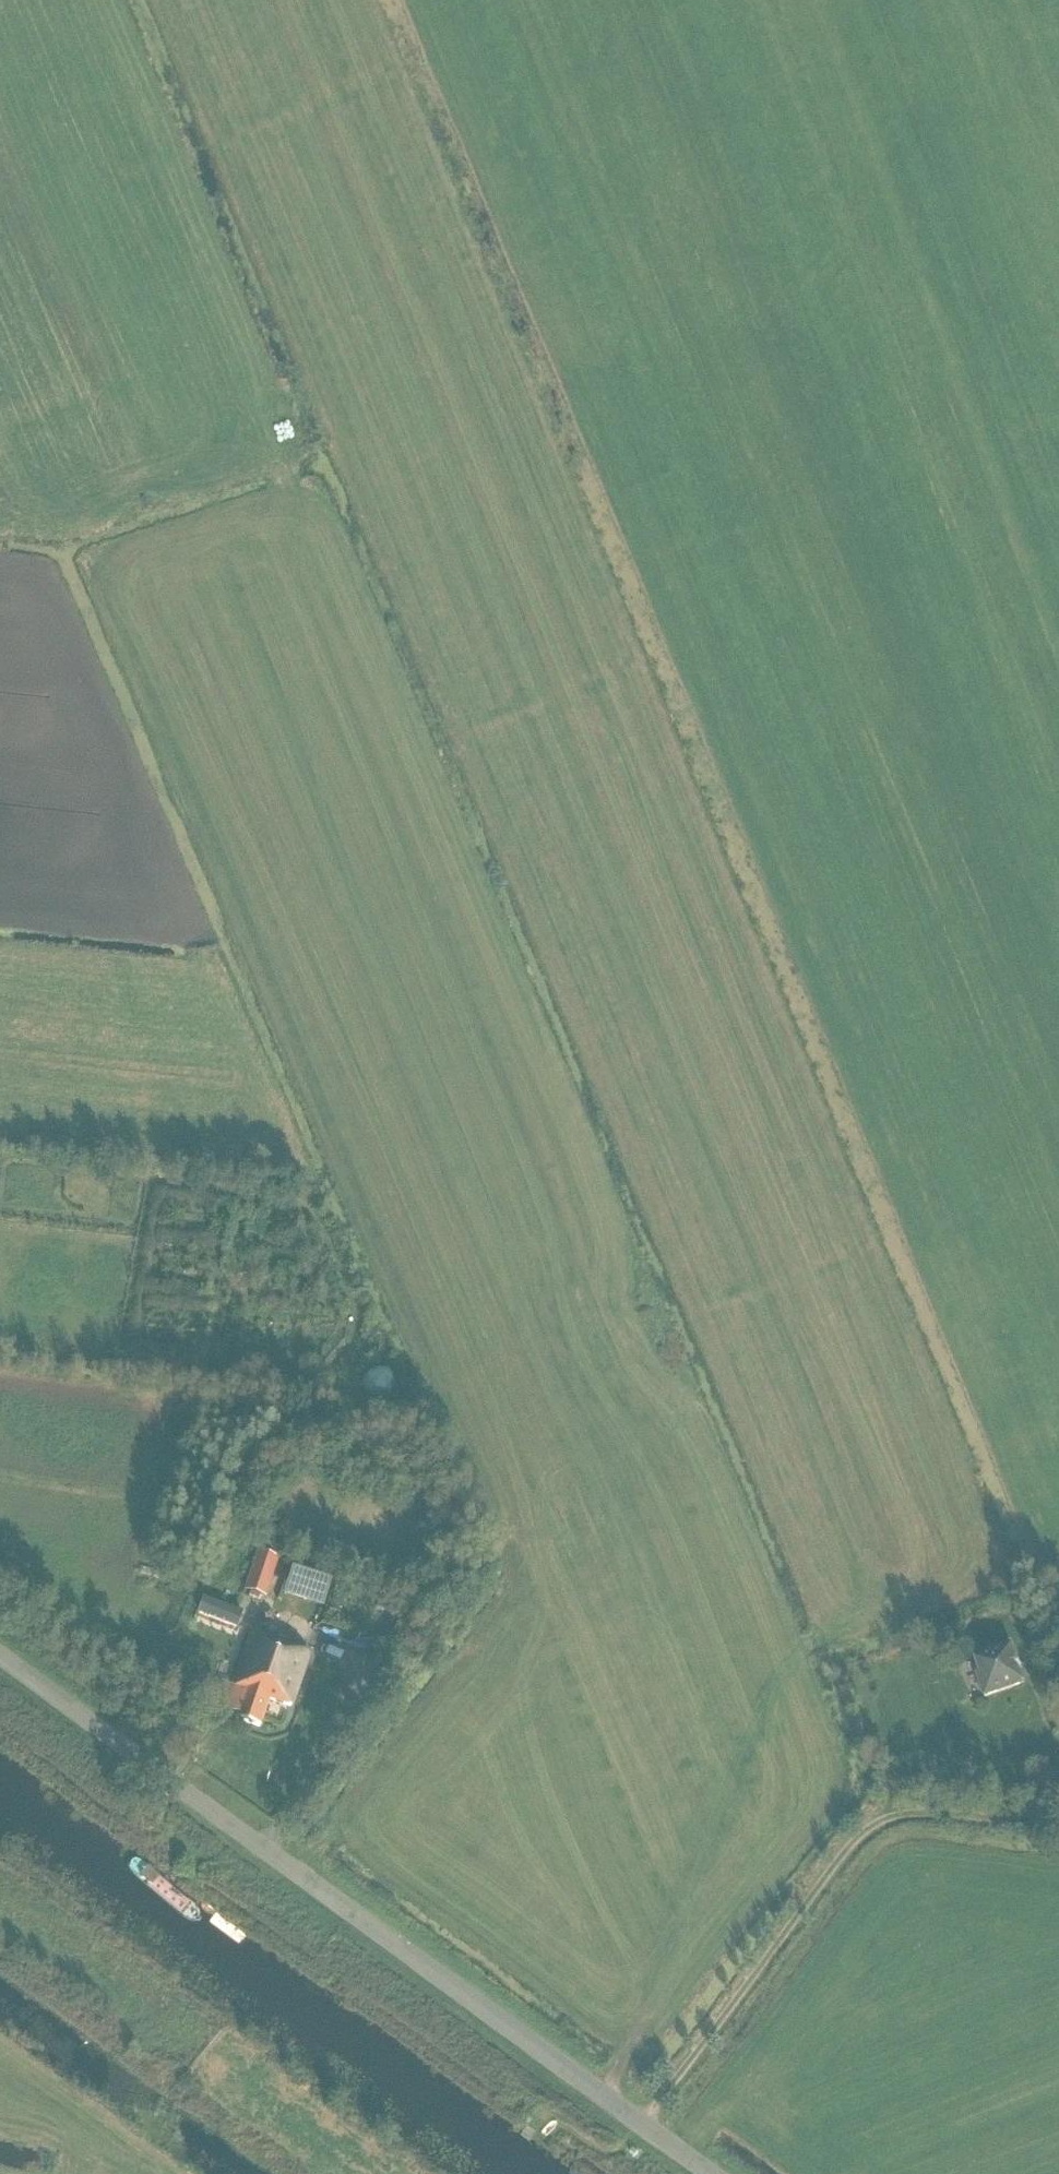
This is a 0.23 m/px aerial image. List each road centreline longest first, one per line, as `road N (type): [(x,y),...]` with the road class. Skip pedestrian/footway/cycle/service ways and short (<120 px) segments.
road 1 (tertiary): [(710,2173),(0,1655)]
road 2 (track): [(641,2124),(866,1827),(922,1812),(1058,1826)]

